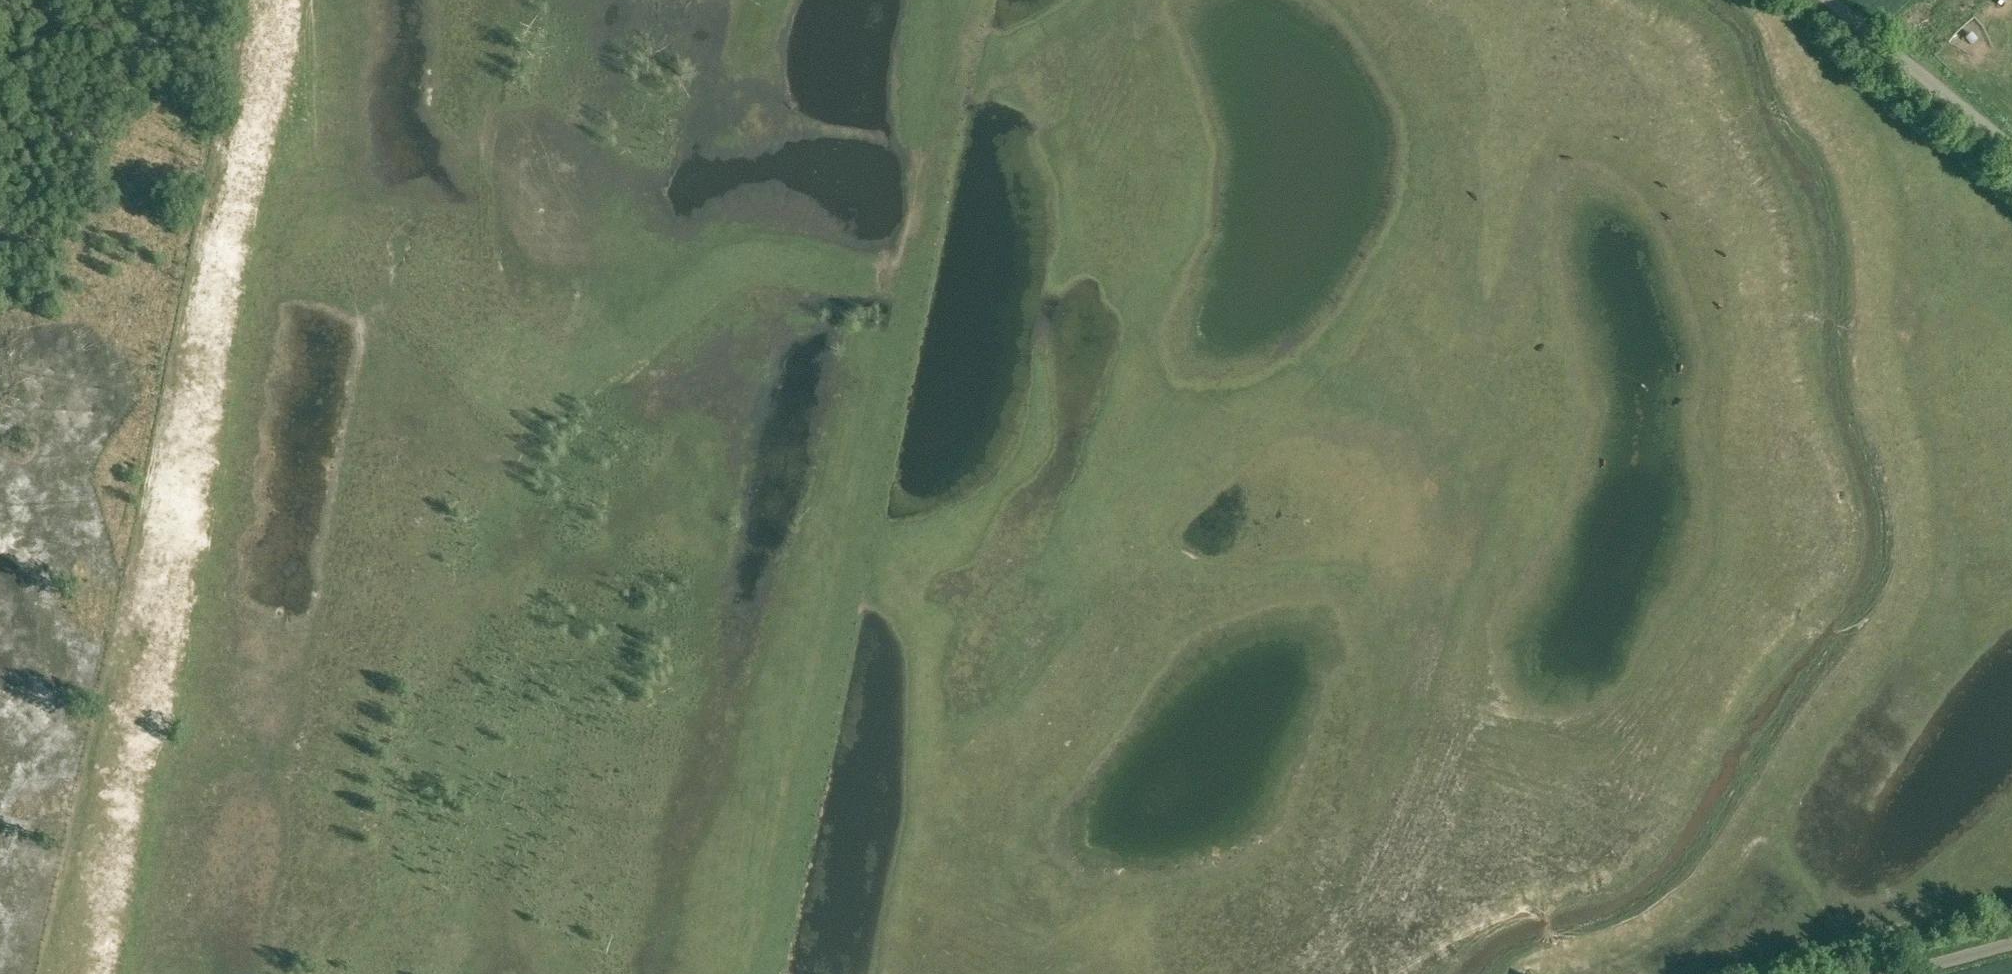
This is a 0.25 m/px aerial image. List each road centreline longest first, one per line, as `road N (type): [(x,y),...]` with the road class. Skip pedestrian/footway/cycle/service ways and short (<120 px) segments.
road 1 (unclassified): [(2011,148),(1831,0)]
road 2 (unclassified): [(2011,942),(1890,973)]

